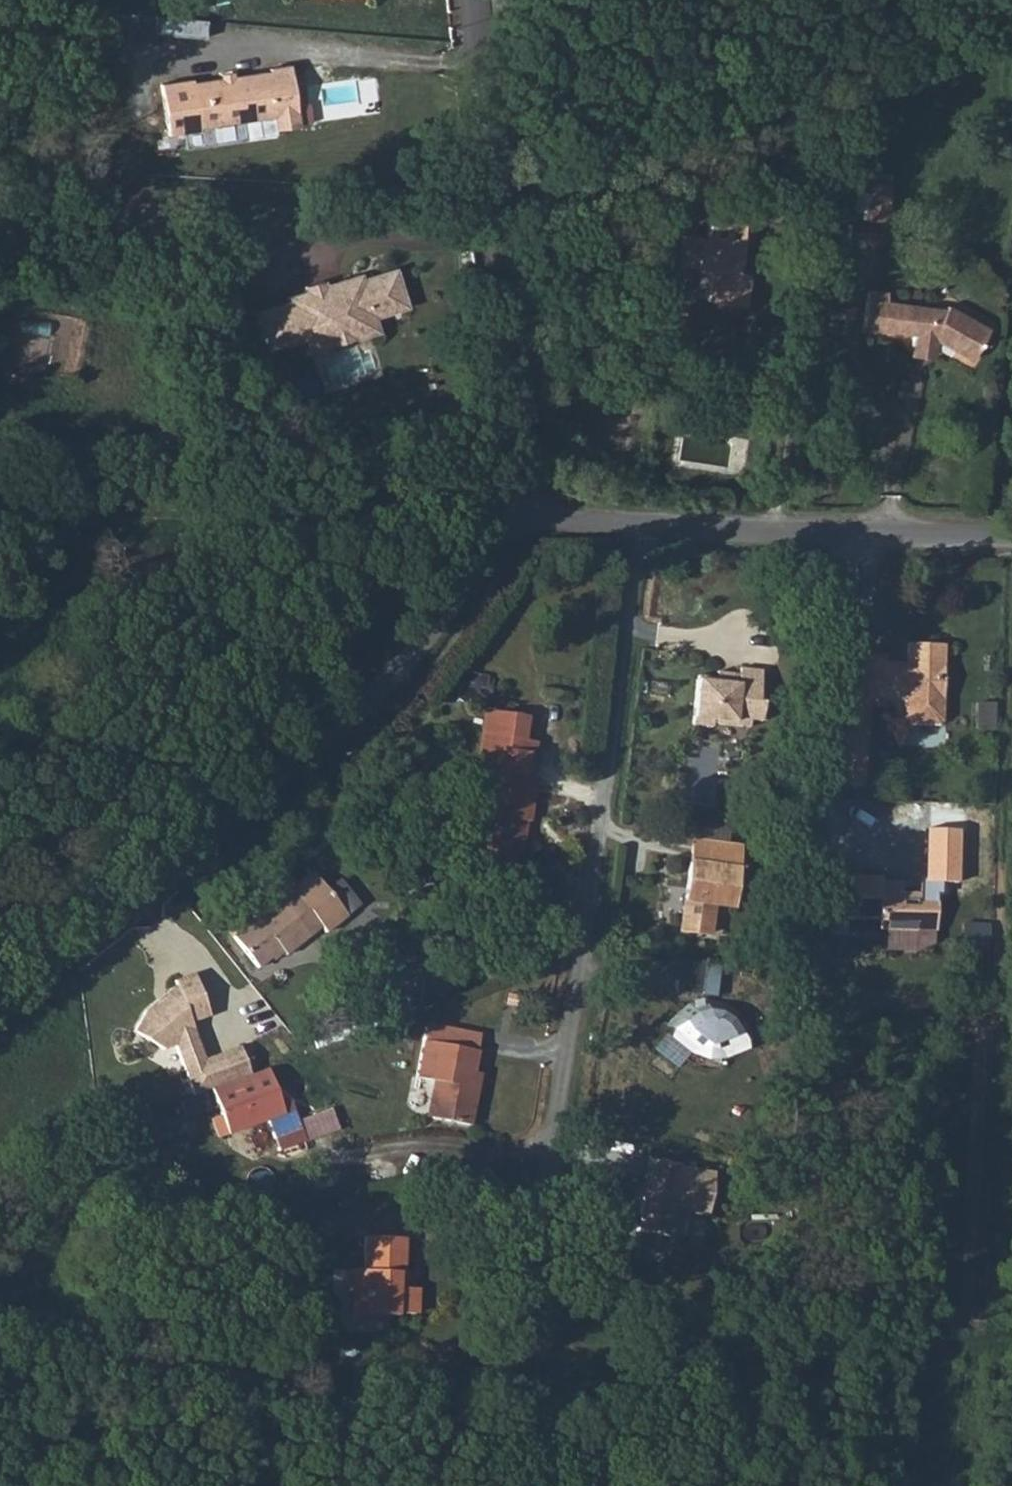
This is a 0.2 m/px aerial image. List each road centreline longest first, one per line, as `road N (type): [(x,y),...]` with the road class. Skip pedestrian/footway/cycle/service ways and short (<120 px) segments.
road 1 (residential): [(637,525),(537,1351)]
road 2 (unclassified): [(0,999),(330,735),(413,655),(449,604),(487,517)]
road 3 (track): [(23,1485),(47,1387),(141,1344),(537,1351)]
road 4 (unclassified): [(487,517),(506,435),(511,331),(473,0)]
road 5 (track): [(487,517),(0,513)]
road 6 (unclassified): [(637,525),(1011,535)]
road 7 (track): [(537,1351),(855,1361)]
road 8 (track): [(855,1361),(1011,1352)]
road 9 (unclassified): [(487,517),(637,525)]
road 10 (track): [(537,1351),(523,1485)]
road 11 (track): [(855,1361),(891,1485)]

